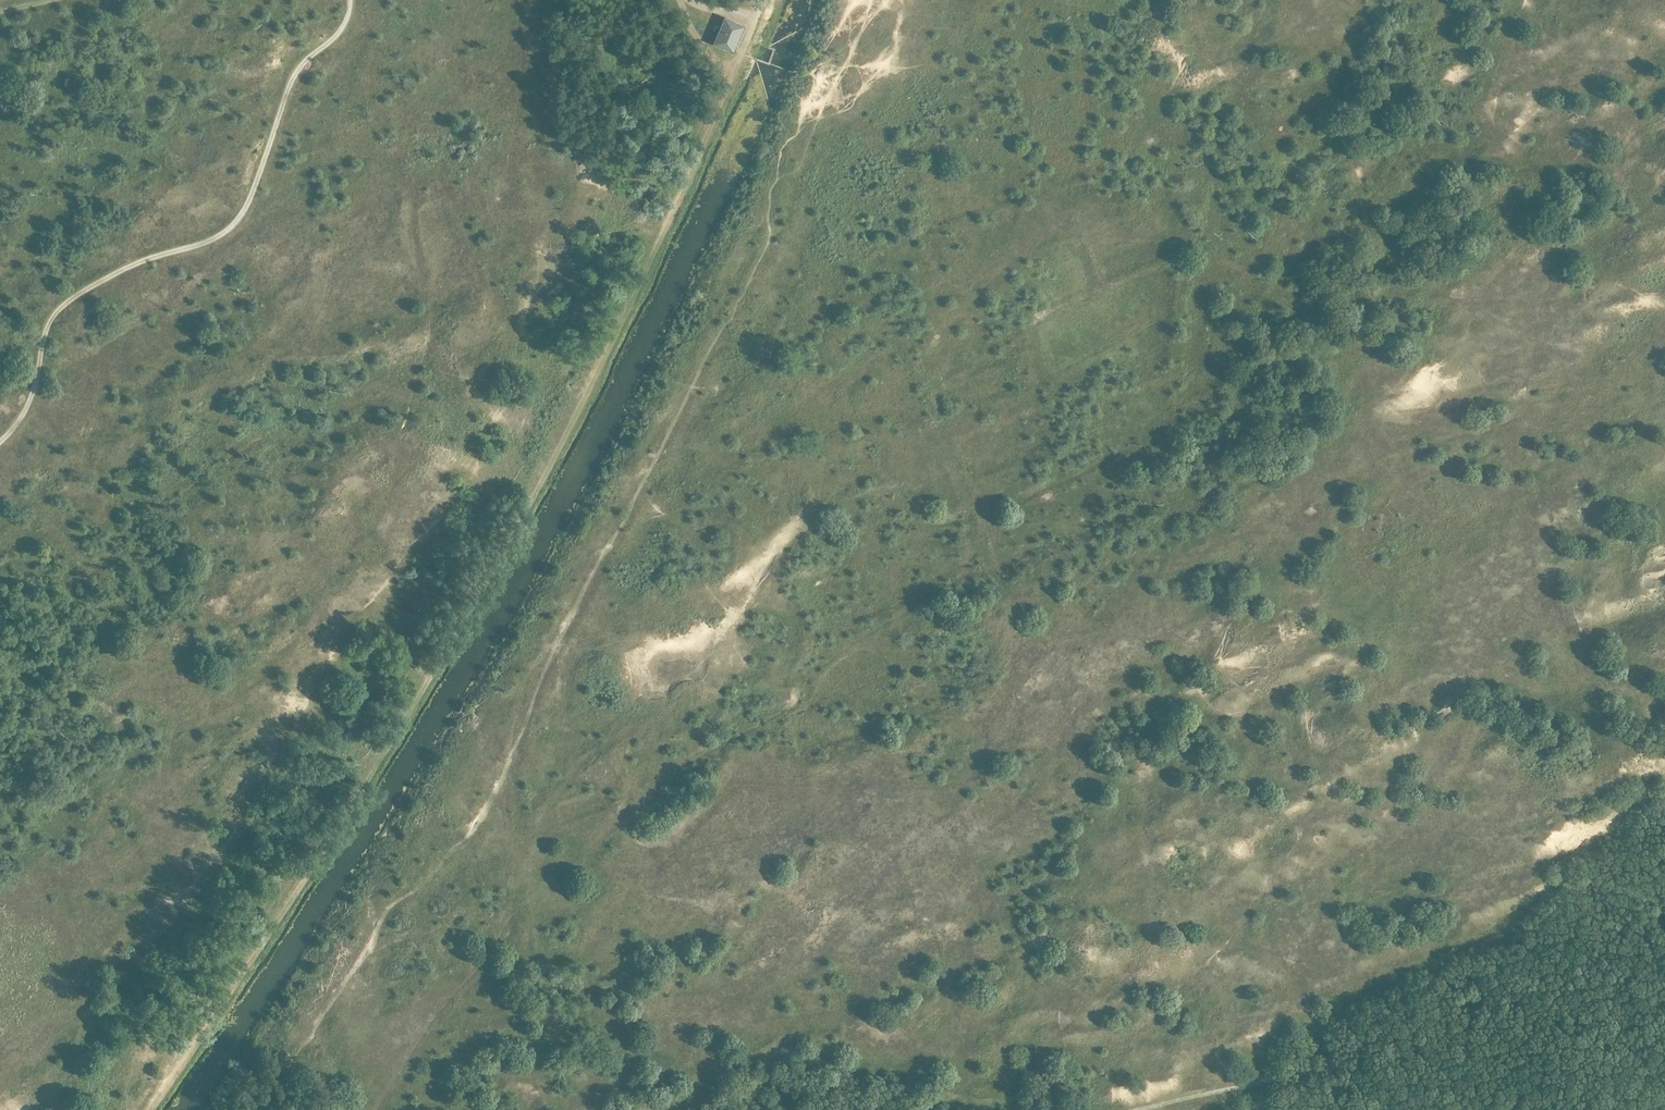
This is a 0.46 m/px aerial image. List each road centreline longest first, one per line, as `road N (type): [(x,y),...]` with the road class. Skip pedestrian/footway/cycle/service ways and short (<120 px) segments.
road 1 (track): [(149,1109),(292,899),(450,639),(583,399),(770,0)]
road 2 (track): [(351,0),(342,29),(292,77),(242,216),(217,237),(148,259),(69,299),(44,333),(21,419),(0,442)]

